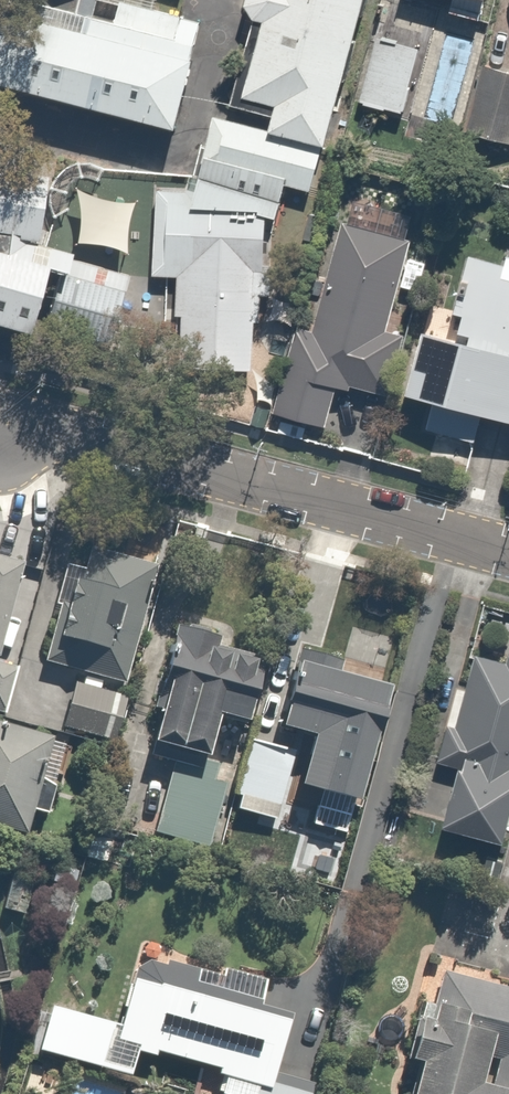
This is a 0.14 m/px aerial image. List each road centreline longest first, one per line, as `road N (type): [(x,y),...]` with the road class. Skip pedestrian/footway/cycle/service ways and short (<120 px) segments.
road 1 (residential): [(0,433),(142,449),(508,547)]

